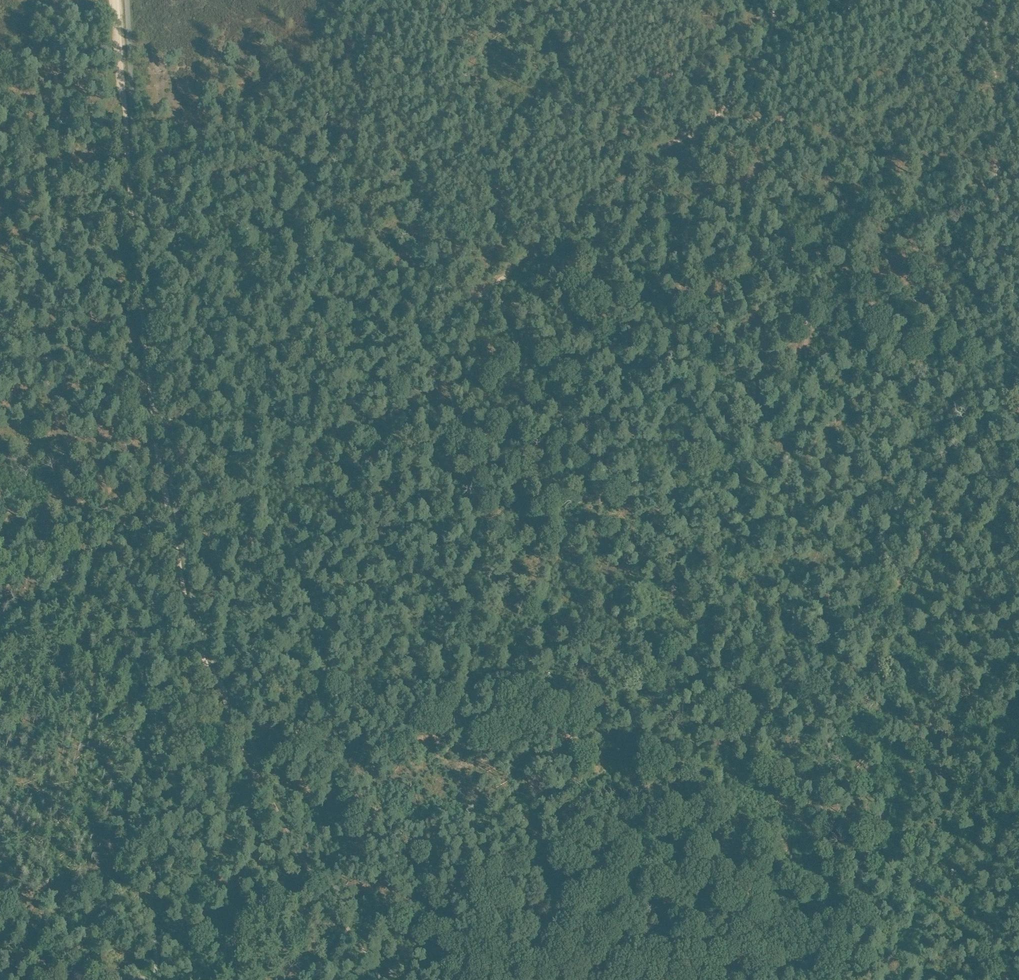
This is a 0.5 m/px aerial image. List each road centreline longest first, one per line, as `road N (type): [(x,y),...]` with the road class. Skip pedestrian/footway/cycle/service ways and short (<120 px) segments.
road 1 (track): [(390,979),(239,725),(170,527),(121,0)]

